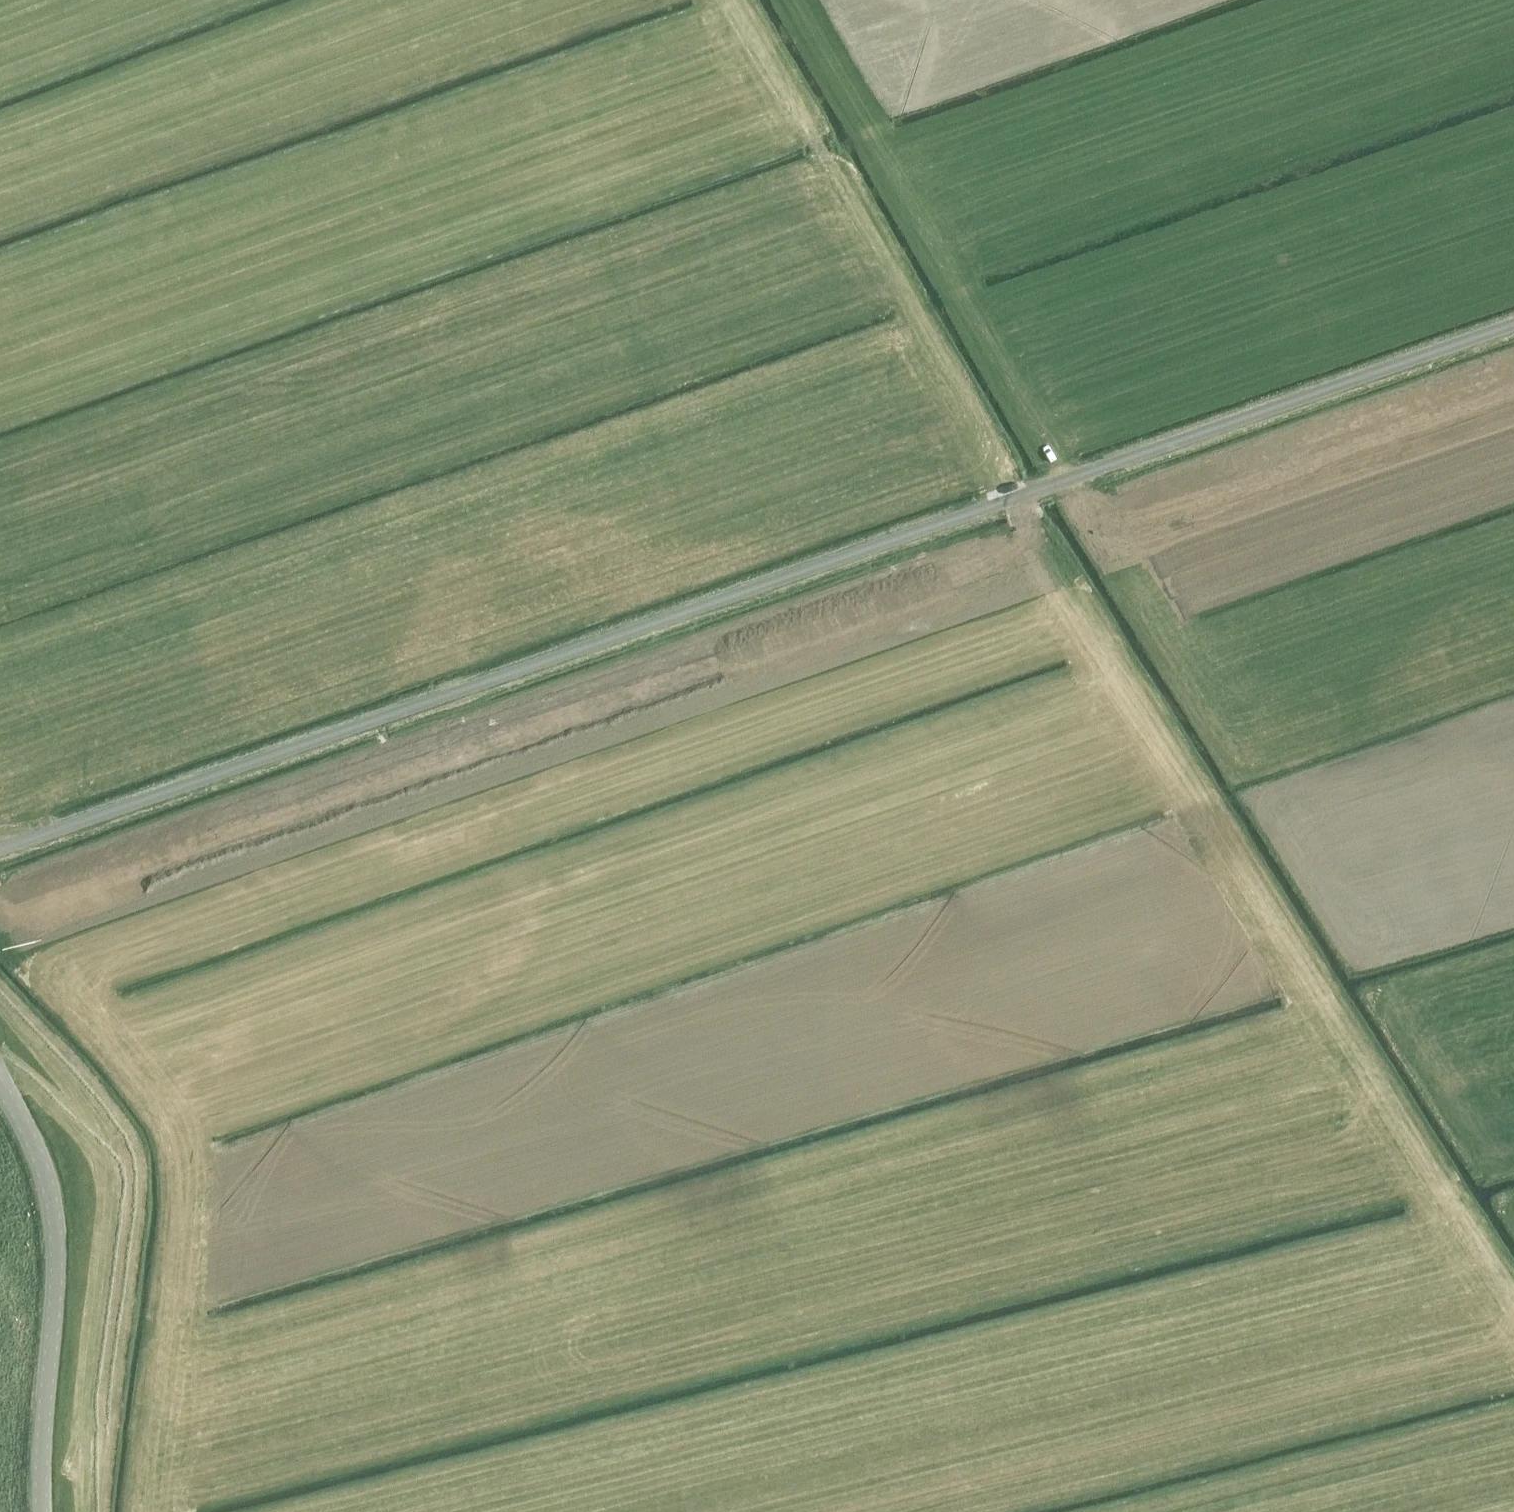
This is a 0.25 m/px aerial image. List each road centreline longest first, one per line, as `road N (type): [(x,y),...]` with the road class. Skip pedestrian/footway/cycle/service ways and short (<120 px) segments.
road 1 (unclassified): [(0,850),(1513,325)]
road 2 (tertiary): [(34,1511),(48,1224),(30,1154),(0,1098)]

